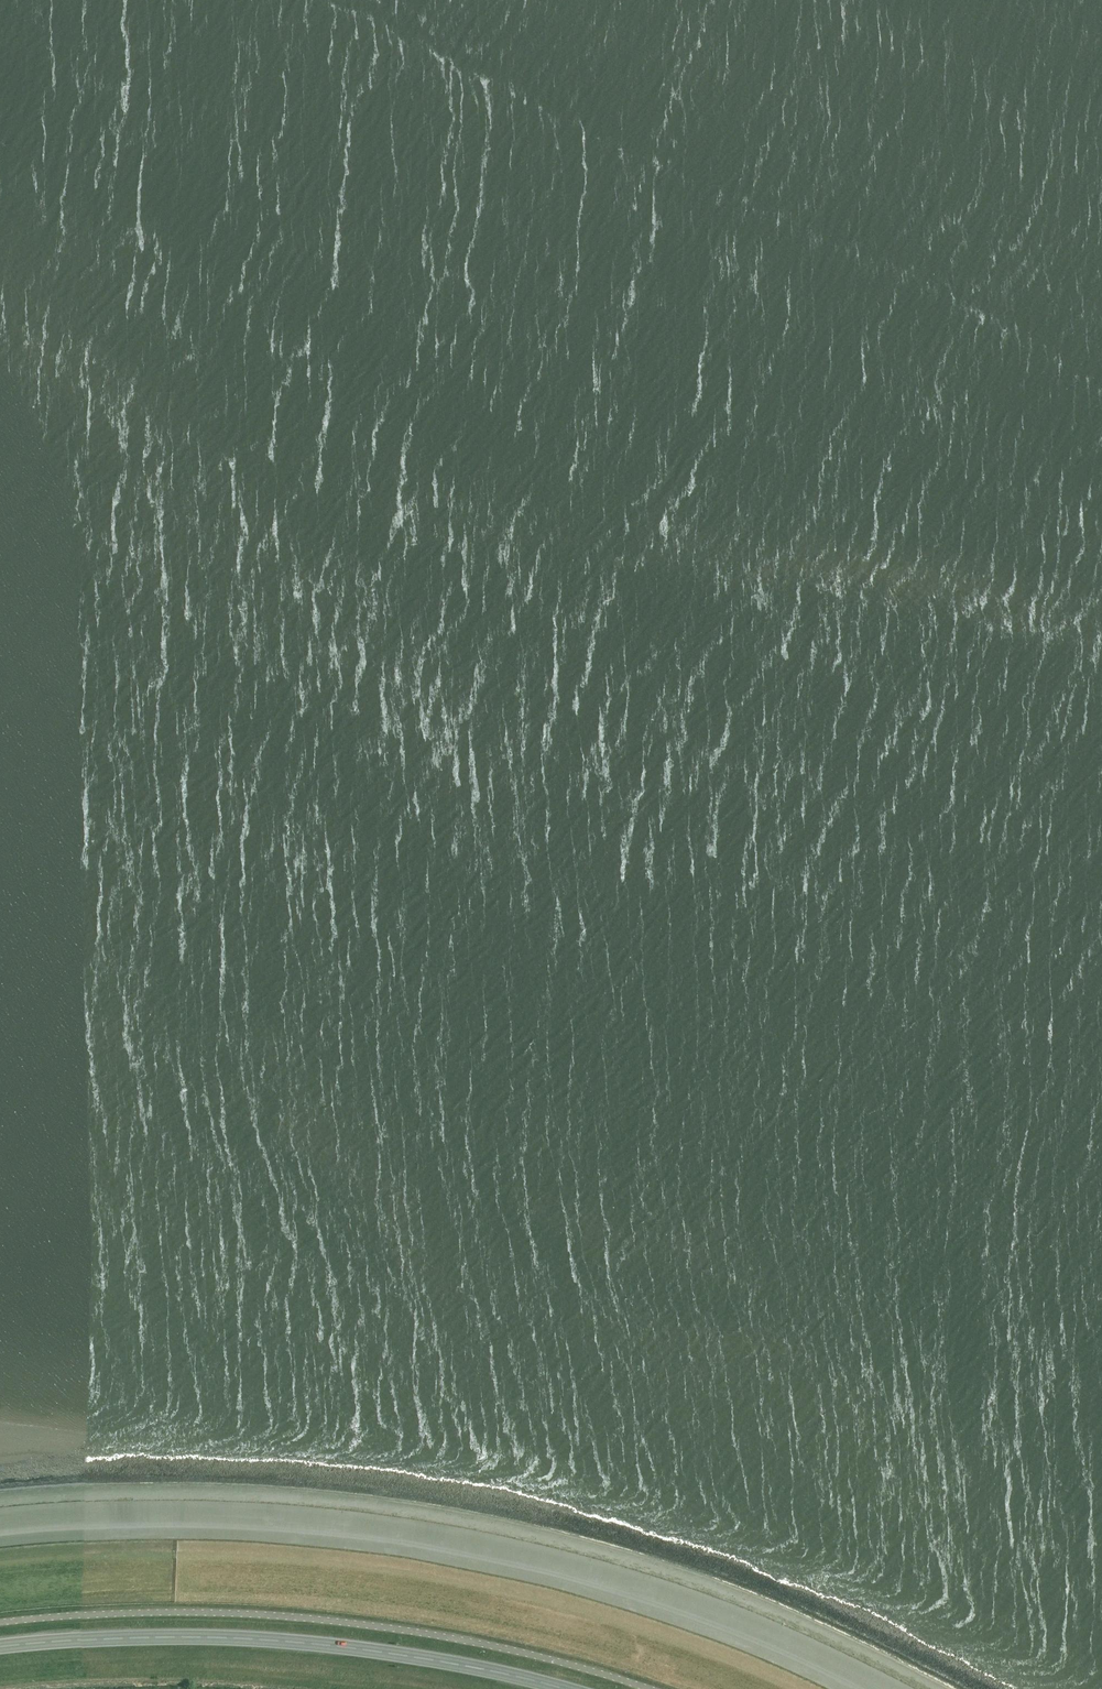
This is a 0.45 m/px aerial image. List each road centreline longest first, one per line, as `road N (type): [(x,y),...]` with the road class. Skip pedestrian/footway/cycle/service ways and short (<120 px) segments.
road 1 (unclassified): [(0,1623),(121,1613),(364,1626),(567,1664),(647,1688)]
road 2 (trunk): [(570,1688),(436,1659),(257,1637),(0,1646)]

